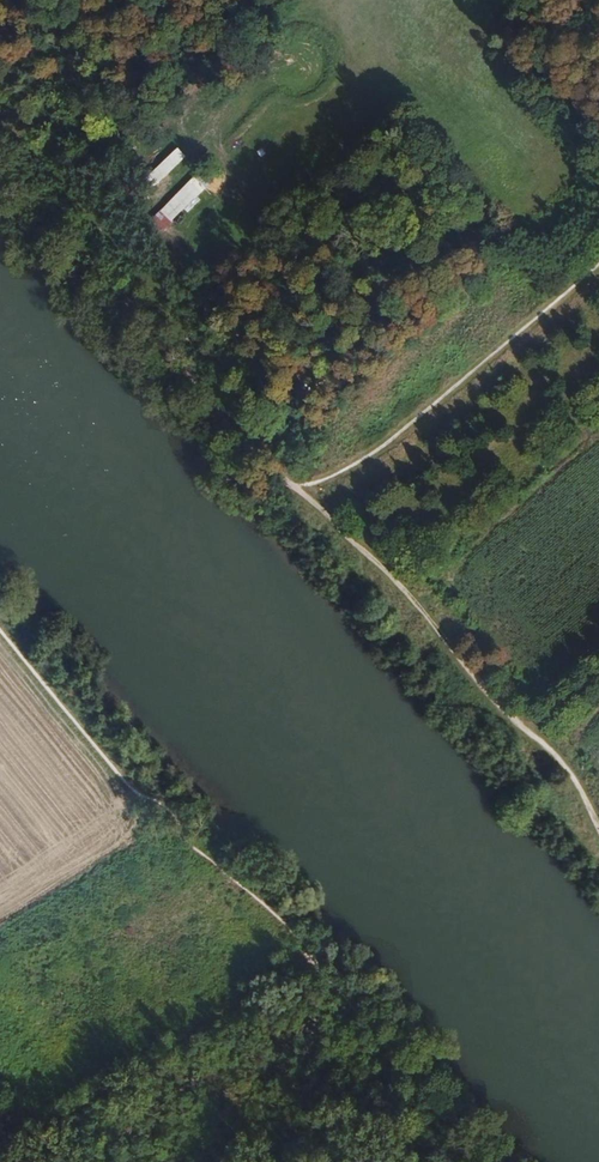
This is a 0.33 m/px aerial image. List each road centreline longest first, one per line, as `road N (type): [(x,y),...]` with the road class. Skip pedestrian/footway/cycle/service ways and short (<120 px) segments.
road 1 (track): [(0,1159),(310,953)]

